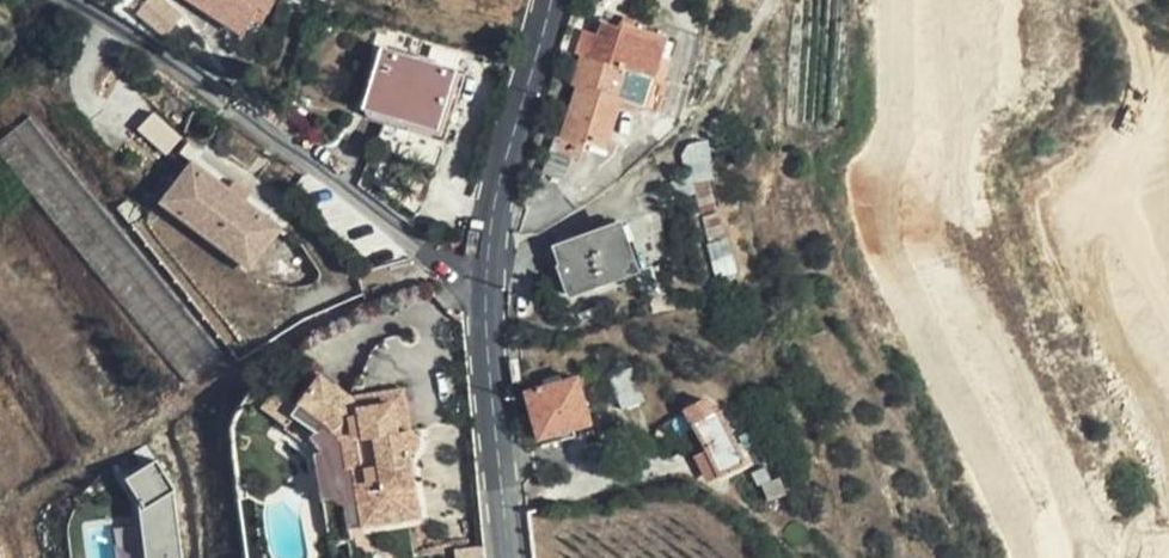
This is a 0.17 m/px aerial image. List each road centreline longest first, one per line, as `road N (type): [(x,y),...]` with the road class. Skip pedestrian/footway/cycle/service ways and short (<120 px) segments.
road 1 (residential): [(78,0),(433,254),(489,269)]
road 2 (tertiary): [(510,557),(489,269)]
road 3 (tertiary): [(489,269),(498,196),(550,0)]

